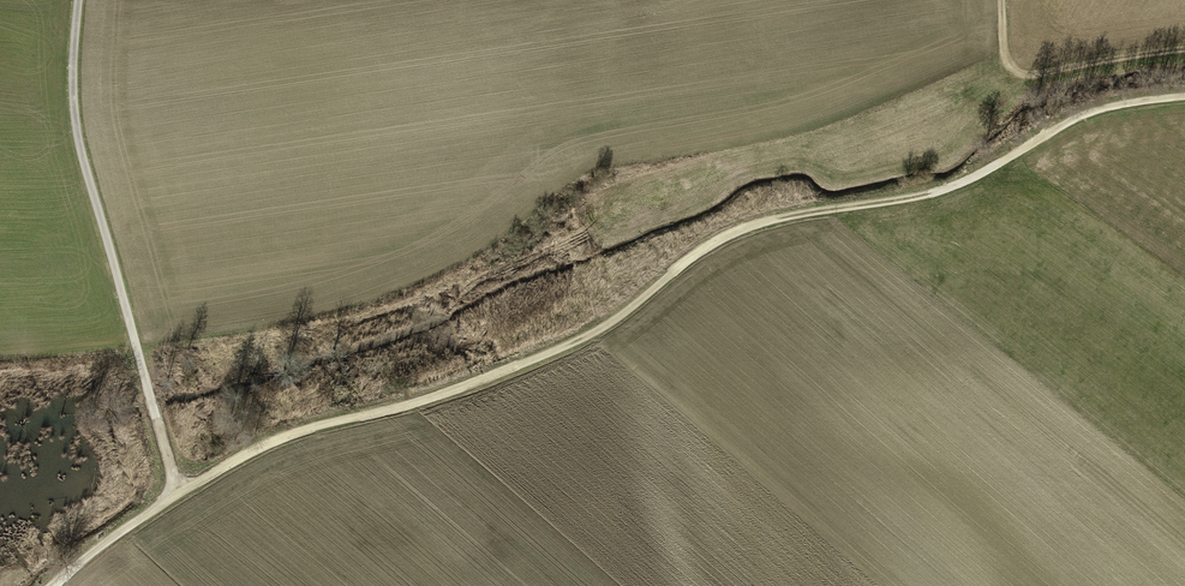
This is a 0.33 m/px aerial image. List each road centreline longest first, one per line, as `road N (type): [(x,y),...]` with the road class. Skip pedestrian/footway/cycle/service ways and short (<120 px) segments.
road 1 (track): [(60,585),(178,493),(287,430),(440,400),(601,326),(714,242),(972,186),(1075,118),(1184,96)]
road 2 (track): [(178,493),(131,309),(64,133),(78,0)]
road 3 (track): [(1005,0),(1006,59),(1028,79),(1184,58)]

